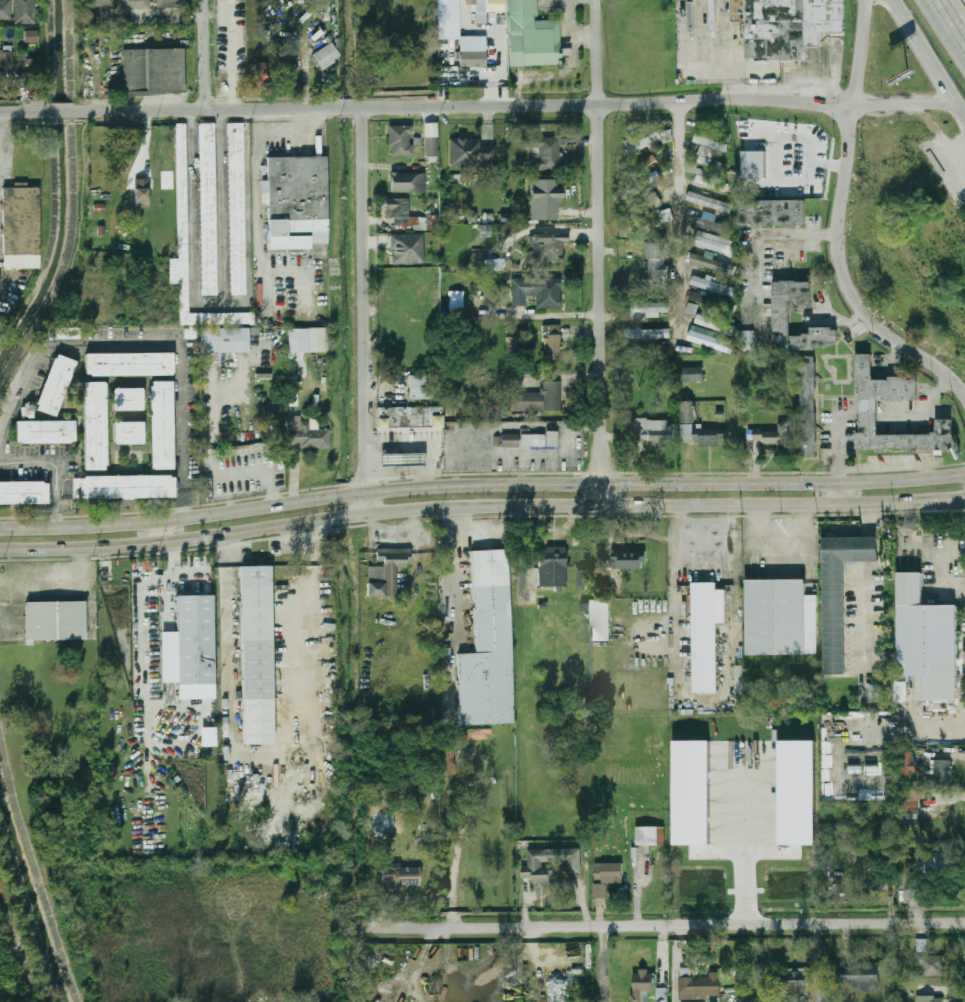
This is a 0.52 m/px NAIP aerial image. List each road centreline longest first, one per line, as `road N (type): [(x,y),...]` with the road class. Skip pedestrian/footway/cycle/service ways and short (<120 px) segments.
road 1 (secondary): [(964,471),(828,482),(467,486),(129,523),(0,528)]
road 2 (secondary): [(0,550),(164,541),(464,506),(964,497)]
road 3 (residential): [(375,931),(964,921)]
road 4 (residential): [(365,109),(725,98),(854,108)]
road 5 (residential): [(601,504),(597,18)]
road 6 (residential): [(363,514),(365,109)]
road 7 (tertiary): [(964,395),(867,317),(844,284),(836,234),(854,108)]
road 8 (residential): [(208,110),(365,109)]
road 9 (primary): [(892,0),(964,116)]
road 10 (track): [(0,989),(34,988),(0,899)]
road 11 (residential): [(208,110),(82,111)]

